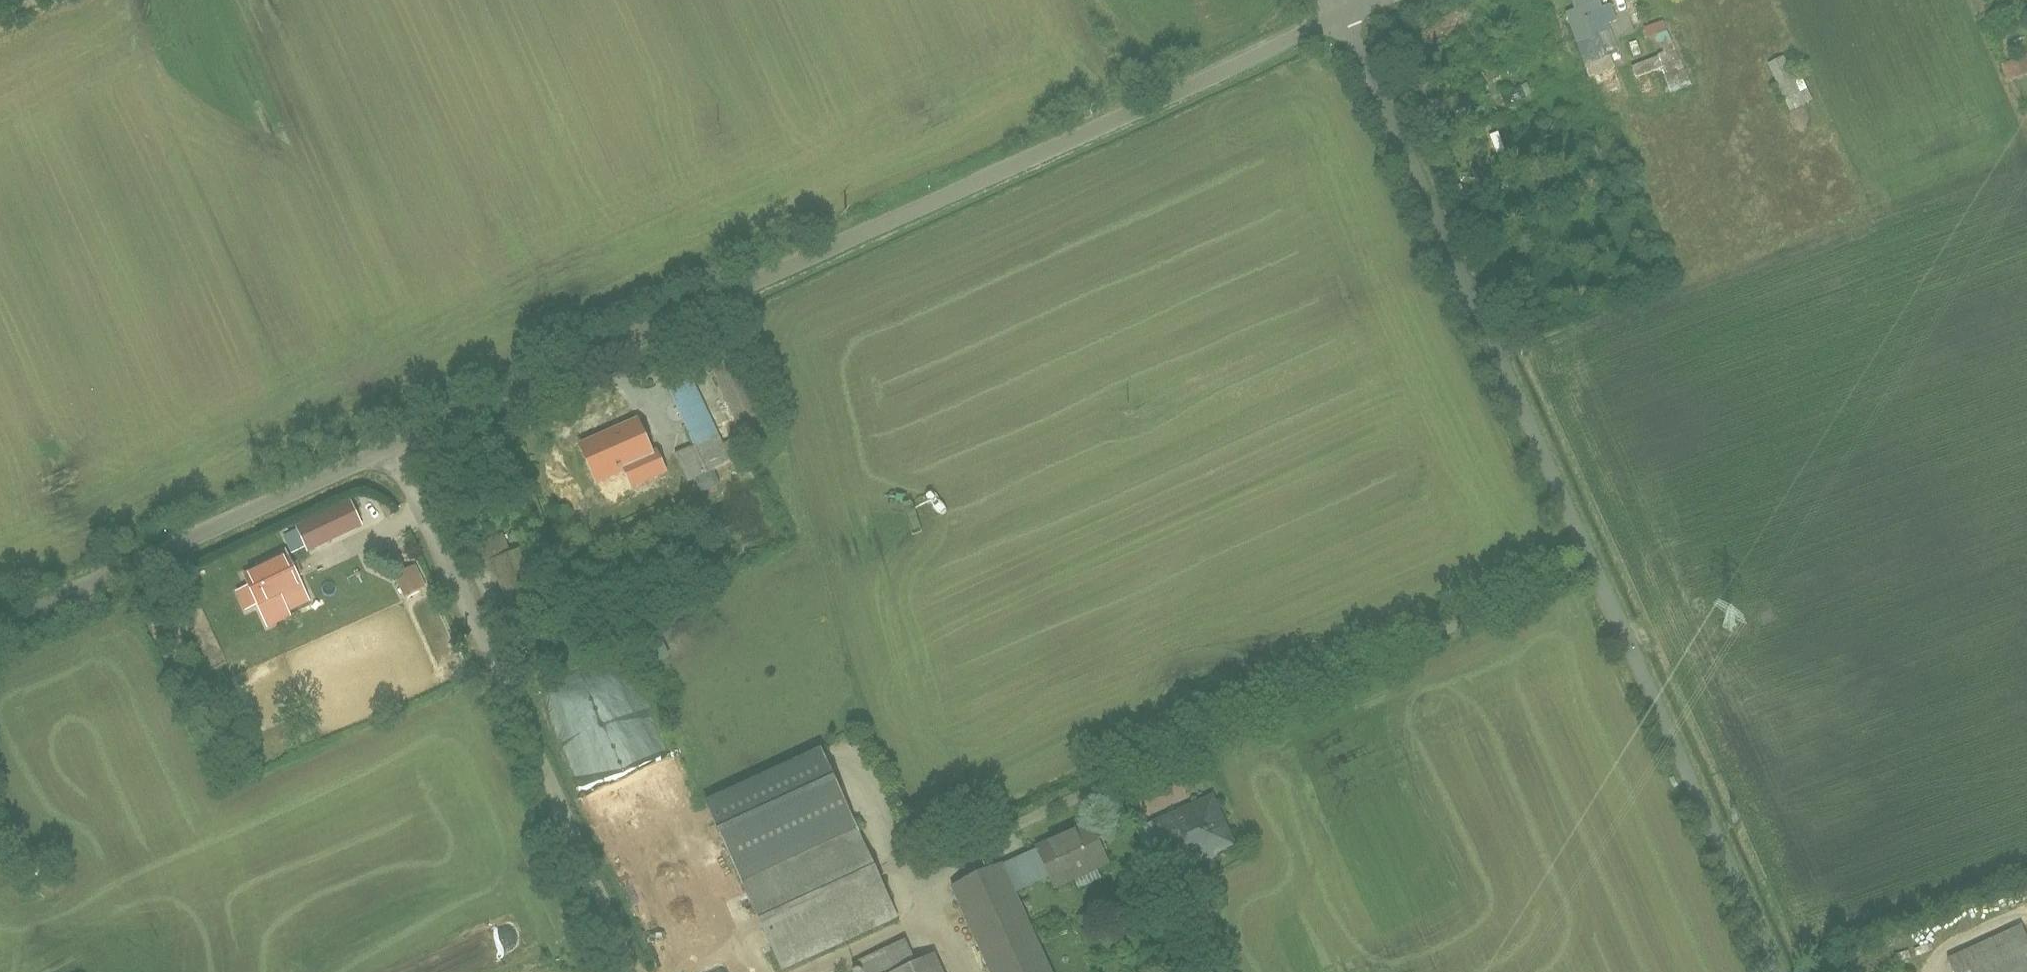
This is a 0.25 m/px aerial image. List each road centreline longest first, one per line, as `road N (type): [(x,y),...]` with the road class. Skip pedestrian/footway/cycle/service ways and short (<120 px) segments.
road 1 (unclassified): [(1340,12),(0,628)]
road 2 (unclassified): [(1340,12),(1774,971)]
road 3 (track): [(385,451),(423,510),(633,971)]

